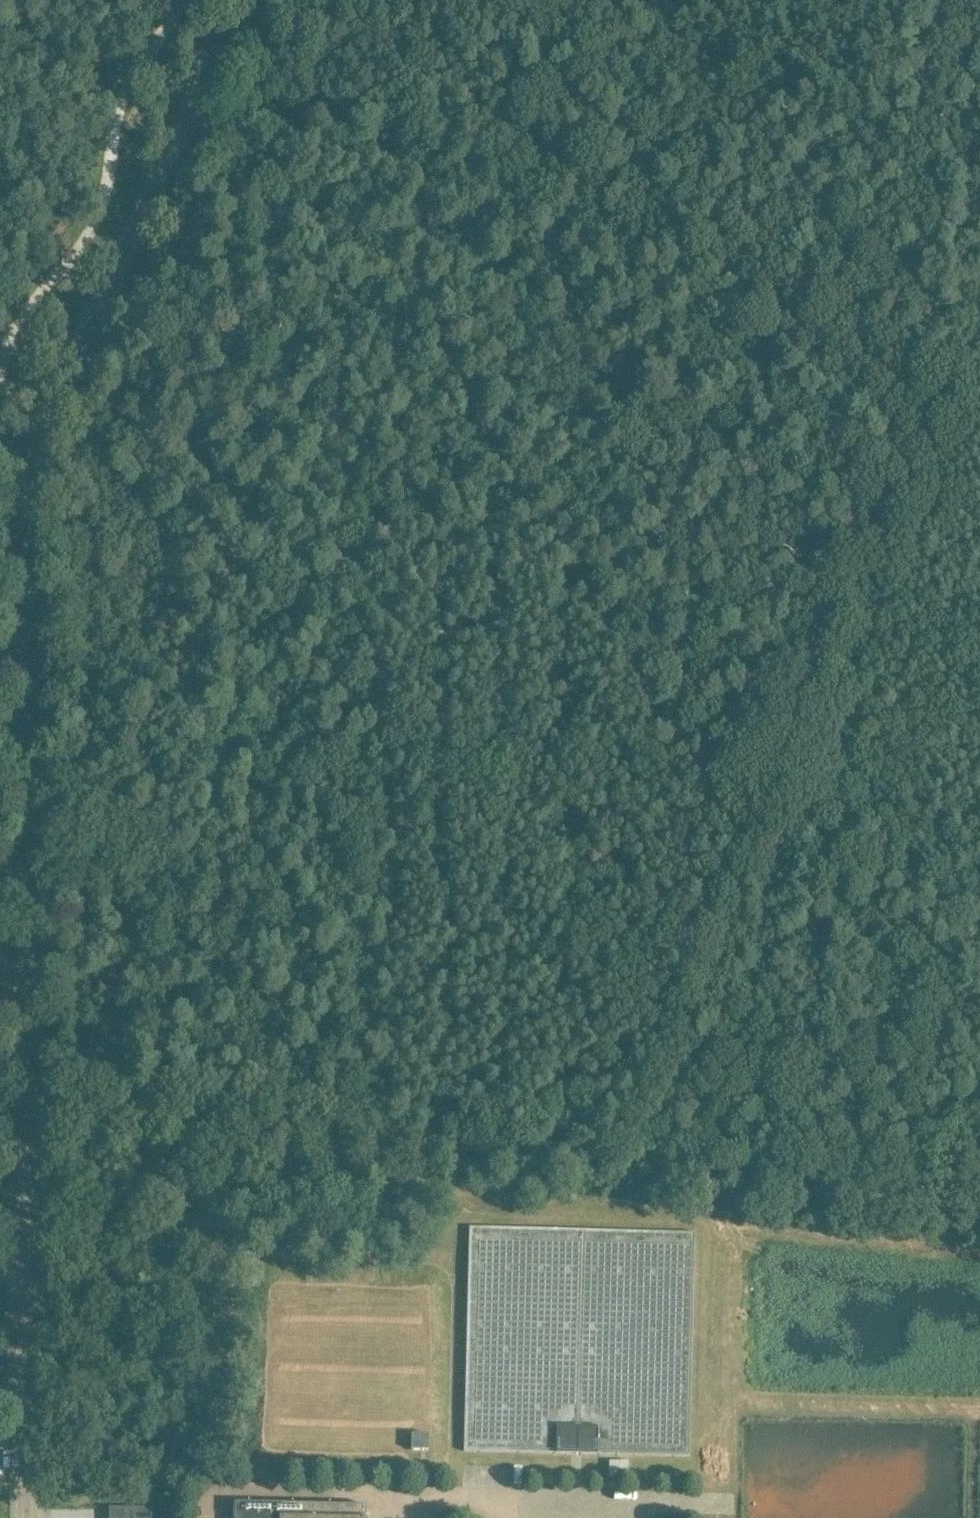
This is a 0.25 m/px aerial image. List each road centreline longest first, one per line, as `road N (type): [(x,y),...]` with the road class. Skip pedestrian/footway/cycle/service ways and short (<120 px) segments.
road 1 (tertiary): [(26,1264),(28,494),(39,432),(249,0)]
road 2 (tertiary): [(27,1517),(26,1264)]
road 3 (residential): [(507,1501),(732,1504)]
road 4 (residential): [(206,1517),(206,1497),(400,1499)]

